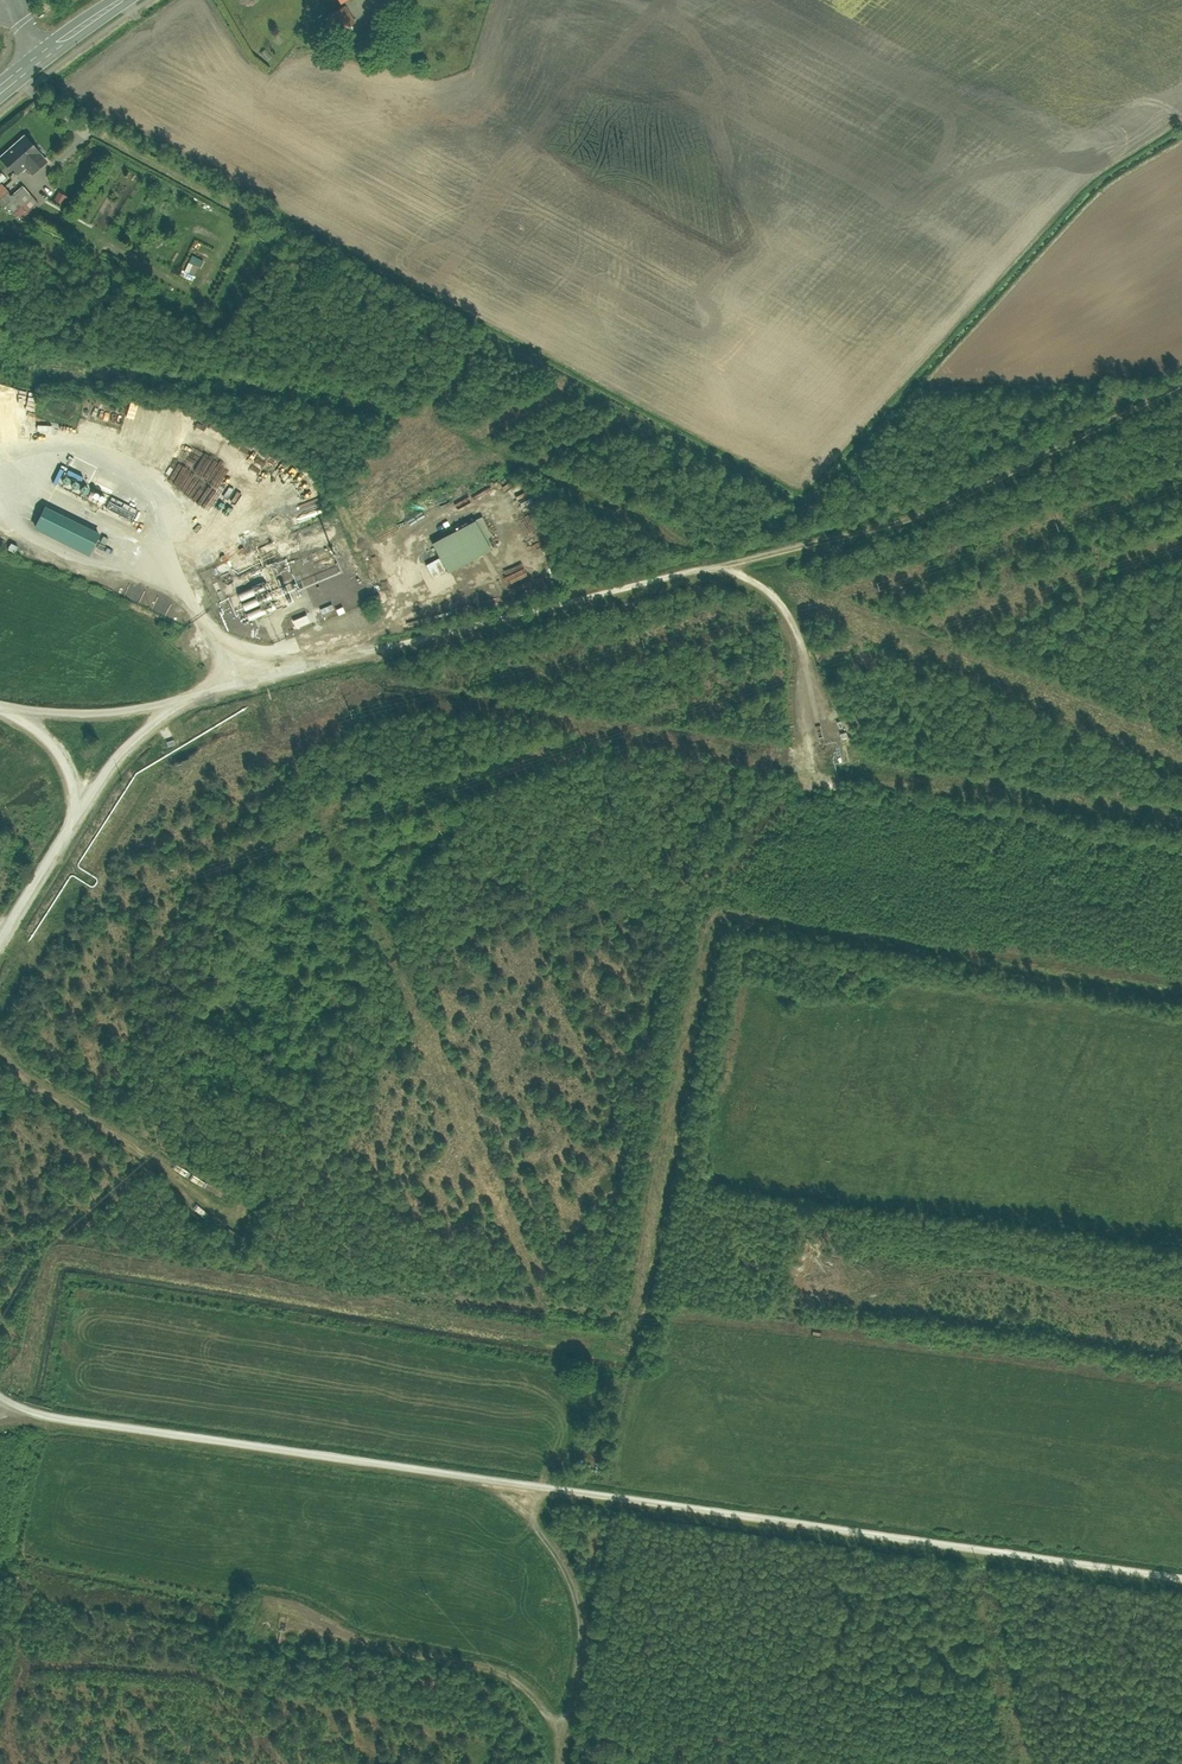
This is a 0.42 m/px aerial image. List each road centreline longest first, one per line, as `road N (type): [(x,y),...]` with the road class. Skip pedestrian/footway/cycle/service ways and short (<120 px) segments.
road 1 (track): [(0,1393),(67,1415),(1181,1578)]
road 2 (track): [(459,1471),(548,1539),(581,1597),(578,1675),(563,1763)]
road 3 (track): [(560,1763),(554,1731),(535,1696),(502,1674),(299,1634)]
road 4 (unclassified): [(0,706),(62,752),(78,803),(74,826),(0,941)]
road 5 (track): [(0,1055),(235,1219)]

